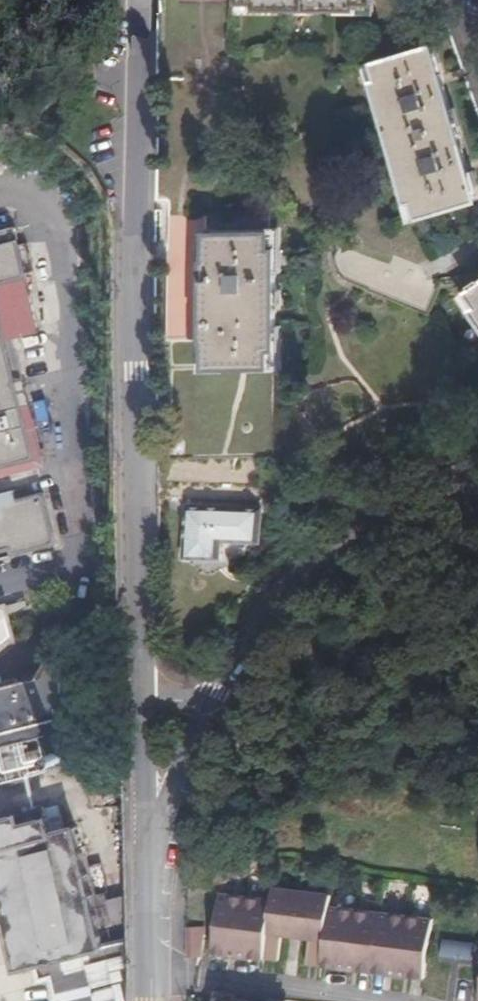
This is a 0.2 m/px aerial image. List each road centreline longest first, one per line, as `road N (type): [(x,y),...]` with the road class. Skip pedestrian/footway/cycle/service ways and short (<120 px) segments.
road 1 (residential): [(147,693),(139,0)]
road 2 (residential): [(477,476),(374,514),(334,545),(190,699)]
road 3 (residential): [(156,1000),(152,804)]

